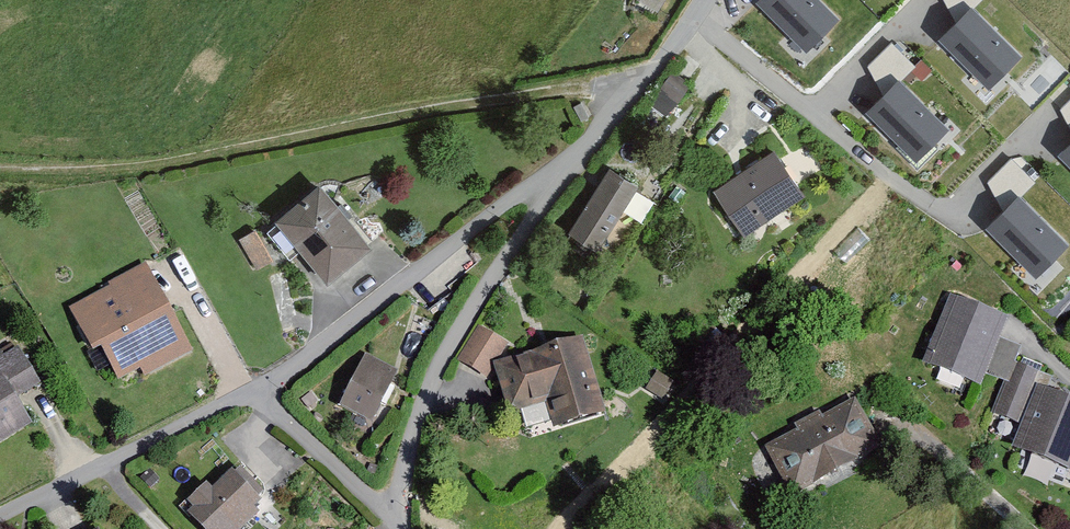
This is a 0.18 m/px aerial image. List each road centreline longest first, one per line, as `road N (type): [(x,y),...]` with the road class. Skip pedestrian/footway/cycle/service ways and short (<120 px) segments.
road 1 (residential): [(398,525),(416,418),(488,276),(577,153)]
road 2 (residential): [(577,153),(257,390)]
road 3 (residential): [(257,390),(0,513)]
road 4 (residential): [(577,153),(701,0)]
road 5 (residential): [(257,390),(398,525)]

